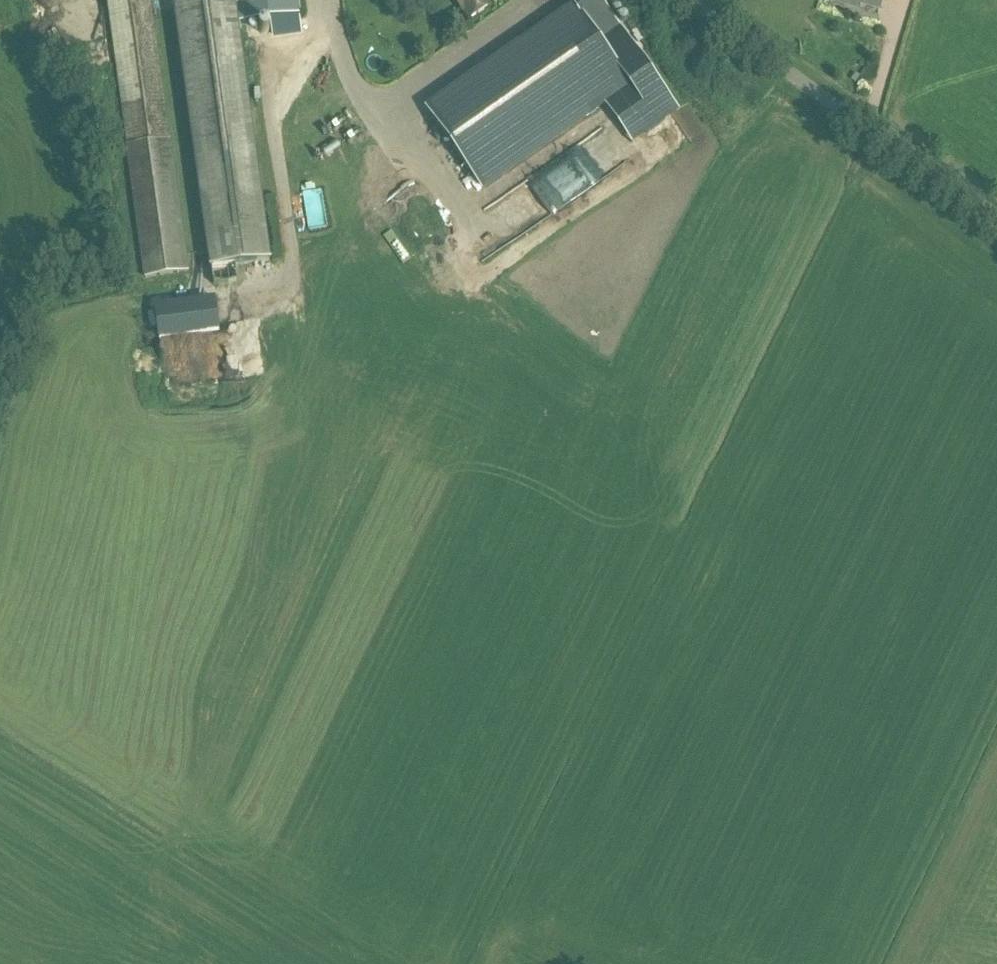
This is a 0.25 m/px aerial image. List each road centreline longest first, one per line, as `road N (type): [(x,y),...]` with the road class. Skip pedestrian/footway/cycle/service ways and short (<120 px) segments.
road 1 (unclassified): [(996,225),(695,0)]

